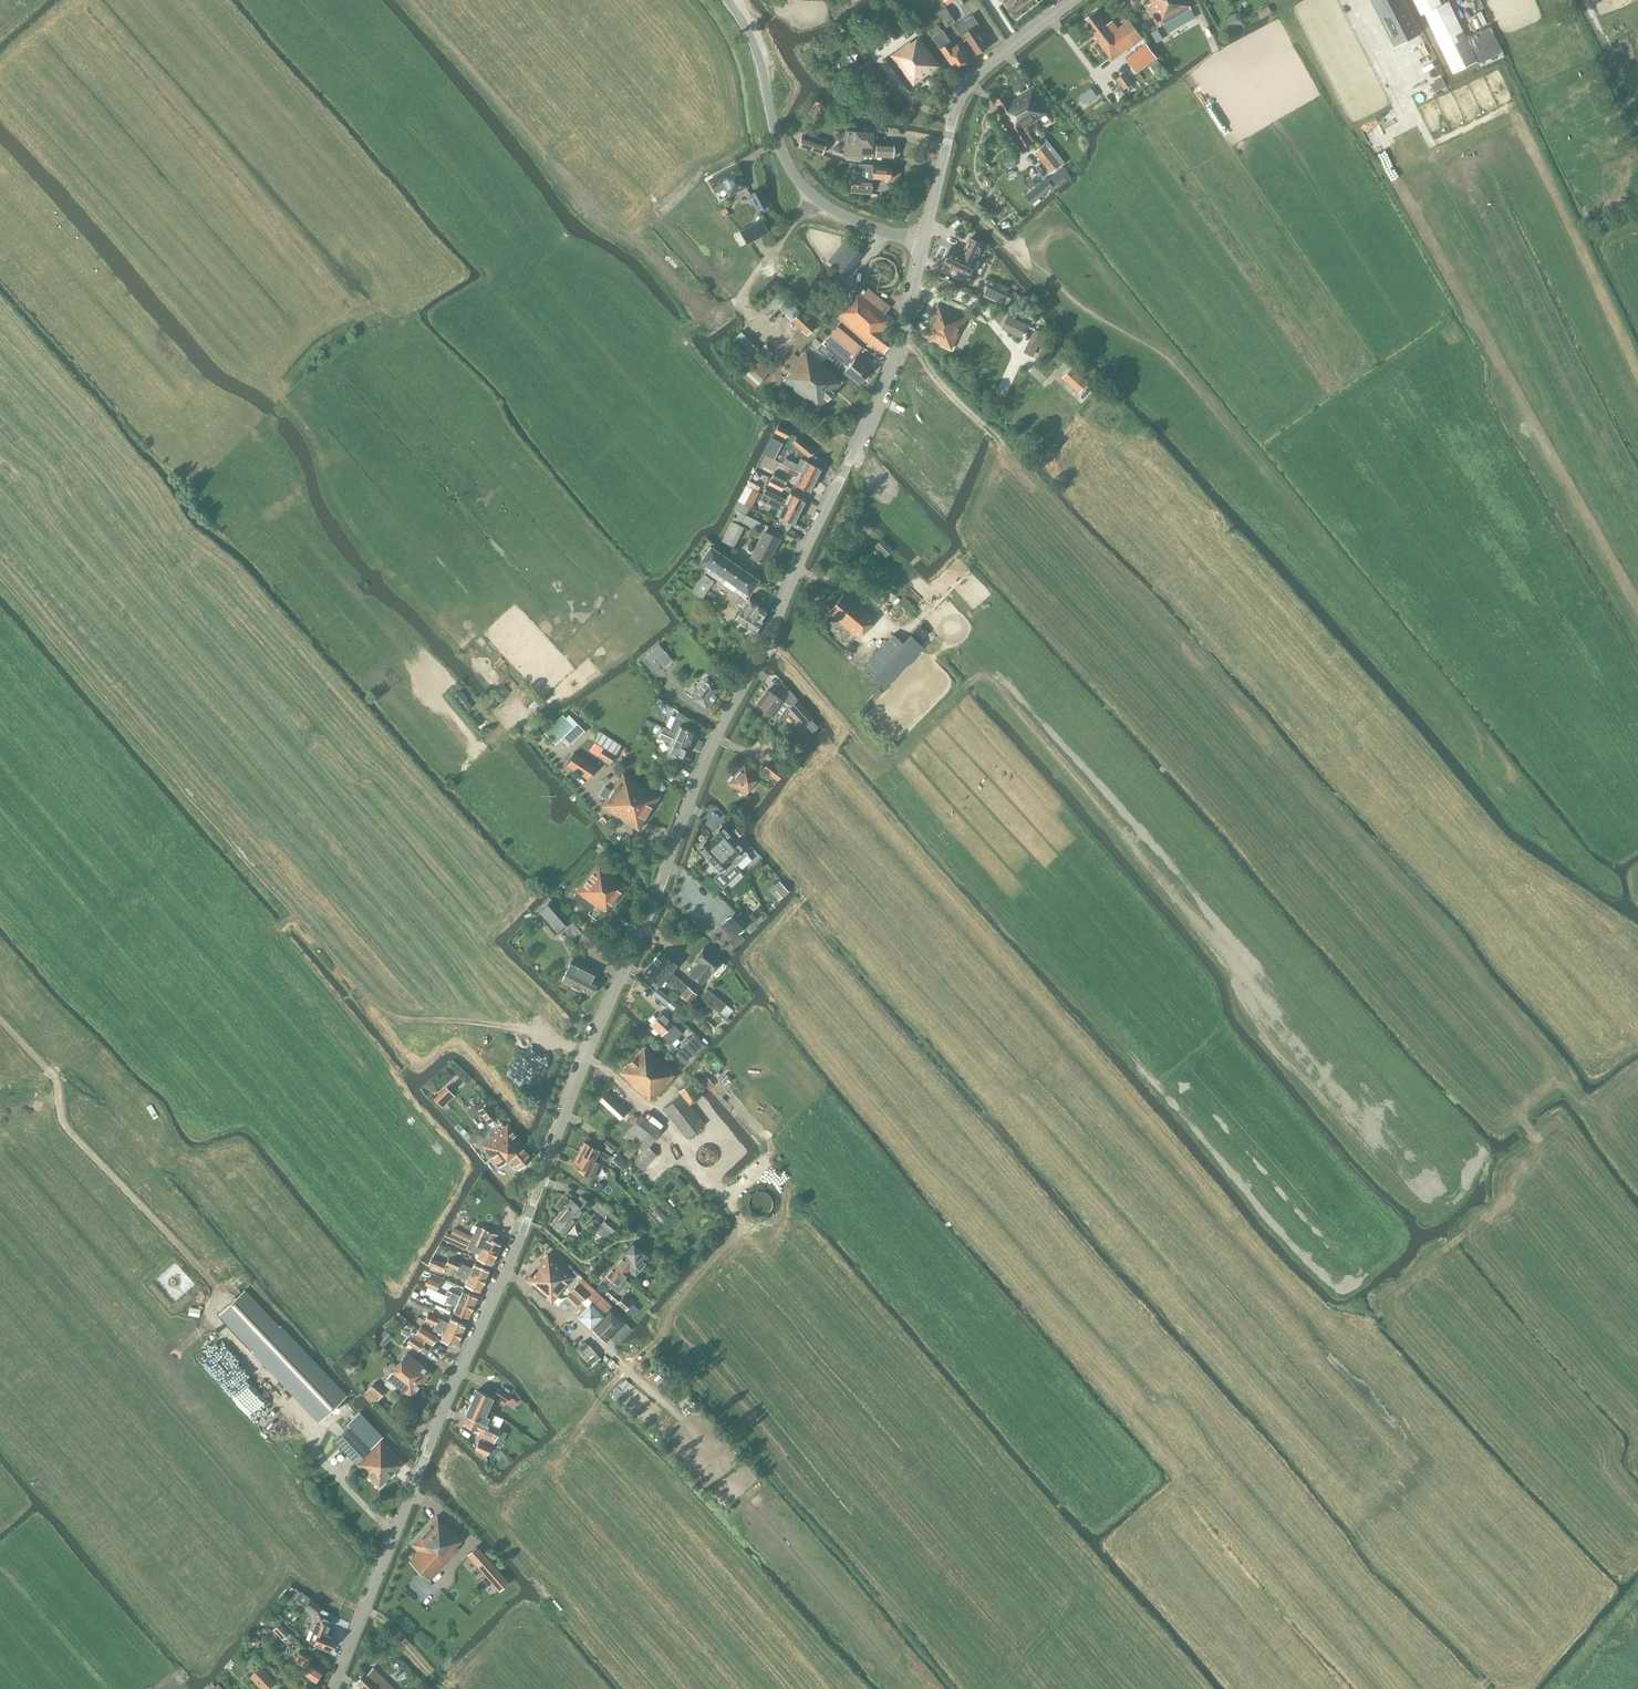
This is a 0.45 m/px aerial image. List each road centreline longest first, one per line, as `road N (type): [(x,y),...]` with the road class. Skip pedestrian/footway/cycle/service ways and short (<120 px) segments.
road 1 (tertiary): [(332,1688),(706,768),(889,376),(924,241)]
road 2 (track): [(0,1015),(54,1075),(67,1127),(227,1291),(208,1314),(314,1434),(315,1453),(396,1532)]
road 3 (track): [(0,1301),(326,1591),(365,1609)]
road 4 (unclassified): [(924,241),(836,212),(794,176),(756,49),(728,0)]
road 5 (tertiary): [(924,241),(960,96),(989,64),(1075,0)]
road 6 (track): [(815,767),(850,732),(784,656),(765,648)]
road 7 (track): [(1006,449),(901,338)]
road 8 (track): [(453,1688),(384,1615),(365,1609)]

